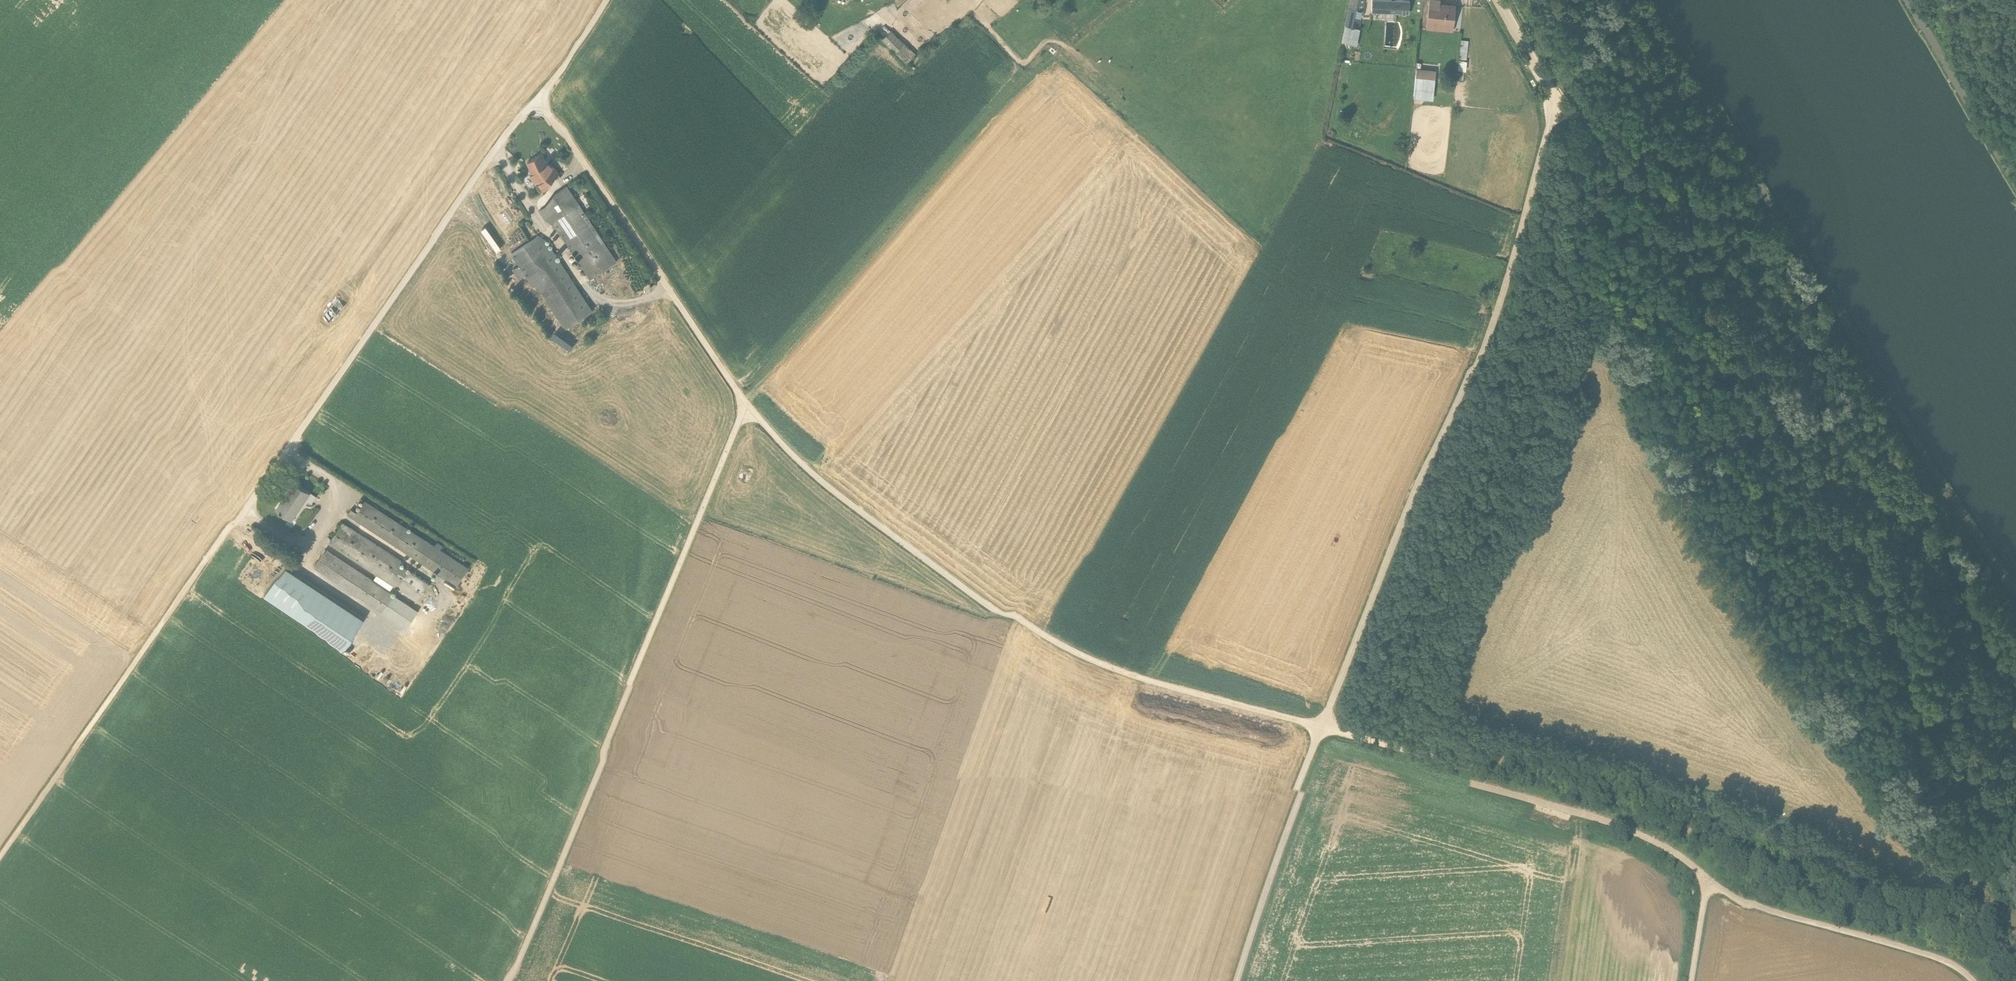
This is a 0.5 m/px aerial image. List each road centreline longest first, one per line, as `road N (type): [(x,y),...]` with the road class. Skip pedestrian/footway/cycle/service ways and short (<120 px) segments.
road 1 (unclassified): [(541,95),(0,856)]
road 2 (track): [(1553,108),(1599,129),(1944,750),(2015,824)]
road 3 (unclassified): [(1321,733),(1481,355),(1553,108),(1497,0)]
road 4 (unclassified): [(1321,733),(1069,654),(827,486),(745,406)]
road 5 (unclassified): [(745,406),(505,980)]
road 6 (unclassified): [(1709,871),(1679,846),(1607,814),(1321,733)]
road 7 (unclassified): [(745,406),(541,95)]
road 8 (unclassified): [(1970,980),(1940,960),(1758,902),(1709,871)]
road 9 (unclassified): [(1235,980),(1321,733)]

